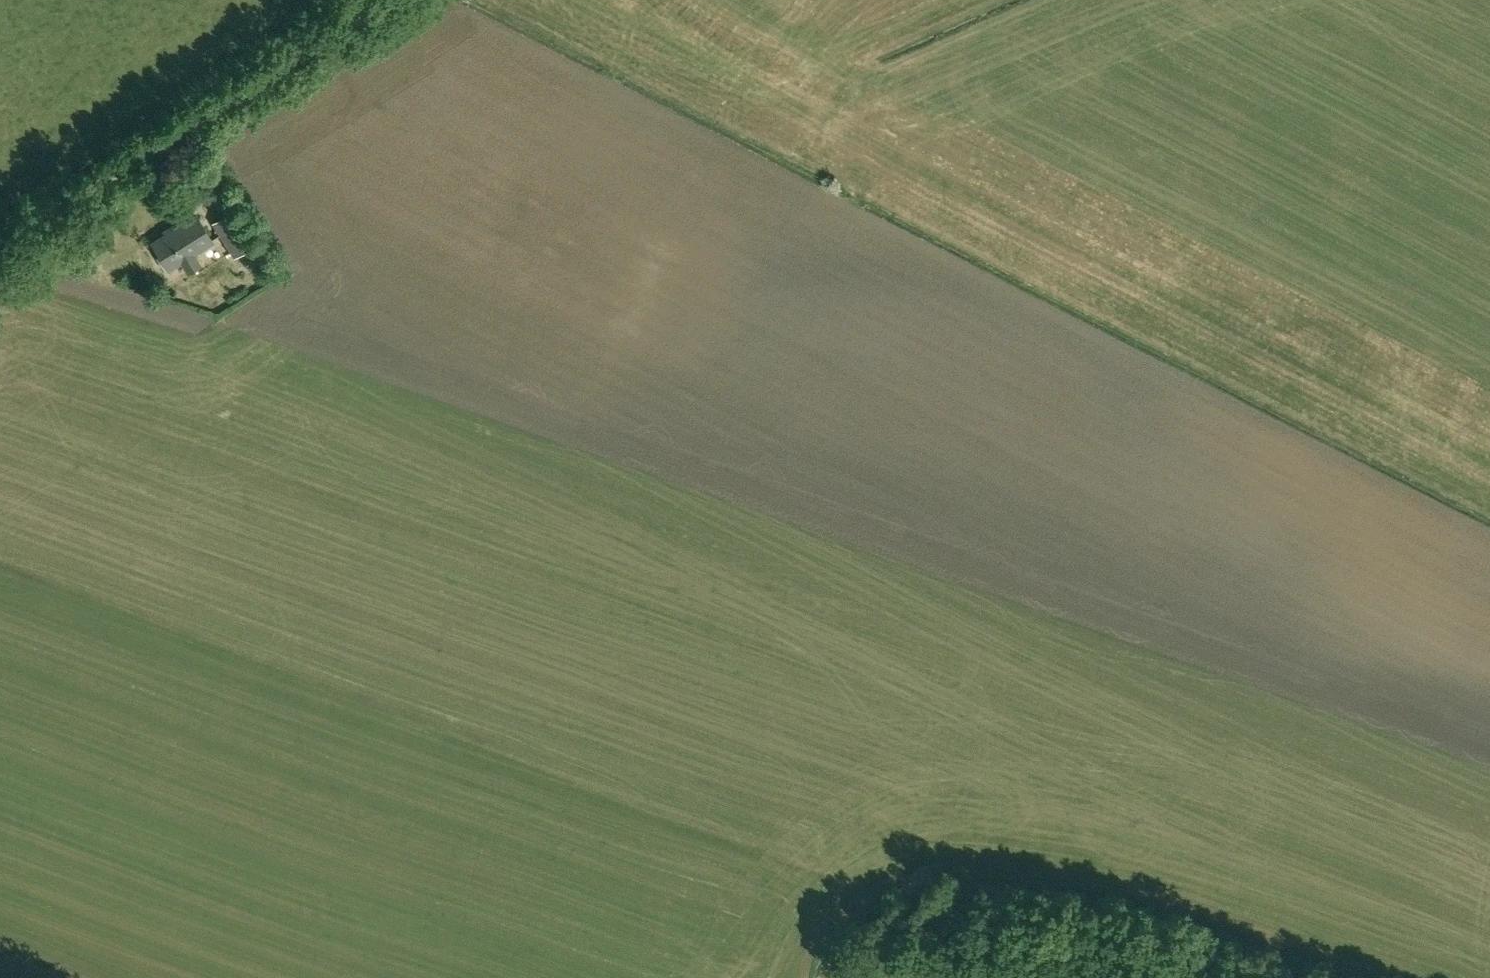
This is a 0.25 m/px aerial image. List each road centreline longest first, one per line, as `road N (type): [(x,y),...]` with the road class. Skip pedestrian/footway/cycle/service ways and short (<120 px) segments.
road 1 (unclassified): [(0,231),(56,206),(377,0)]

